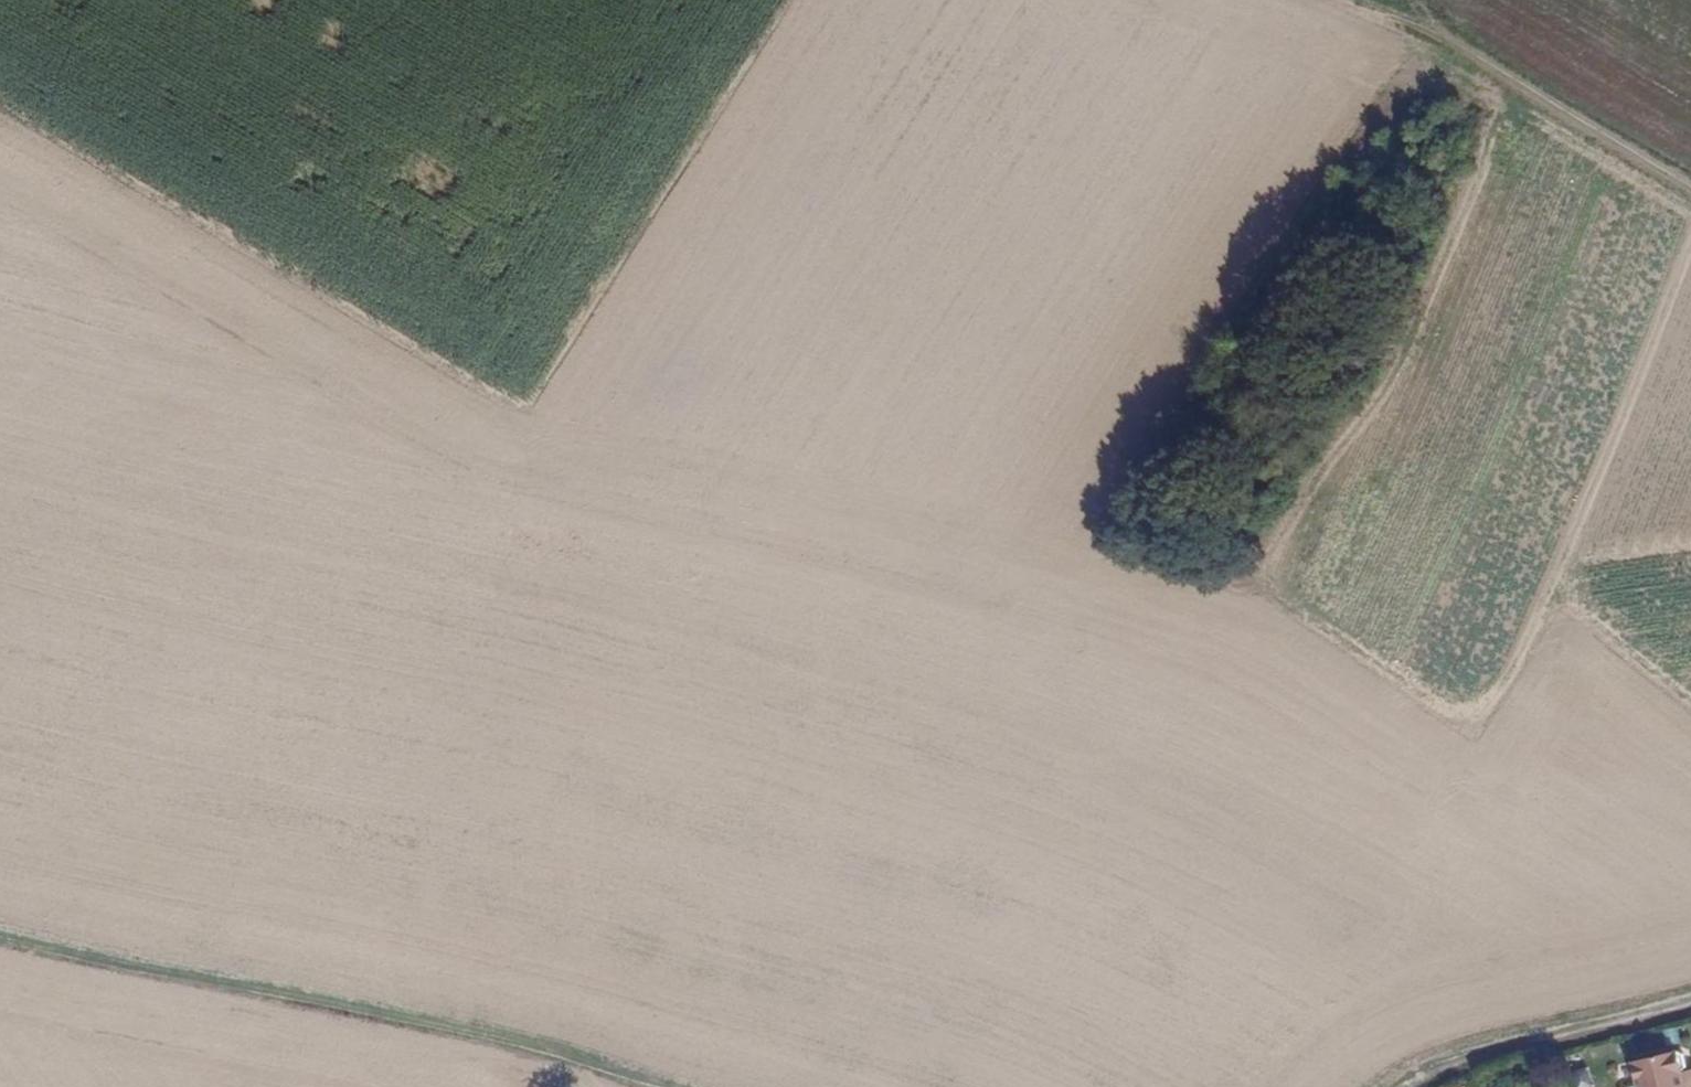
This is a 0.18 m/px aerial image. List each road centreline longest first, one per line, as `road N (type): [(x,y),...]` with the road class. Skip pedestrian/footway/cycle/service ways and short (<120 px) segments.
road 1 (track): [(643,1086),(0,938)]
road 2 (track): [(1690,193),(1475,51),(1340,0)]
road 3 (track): [(1690,981),(1502,1030),(1402,1086)]

